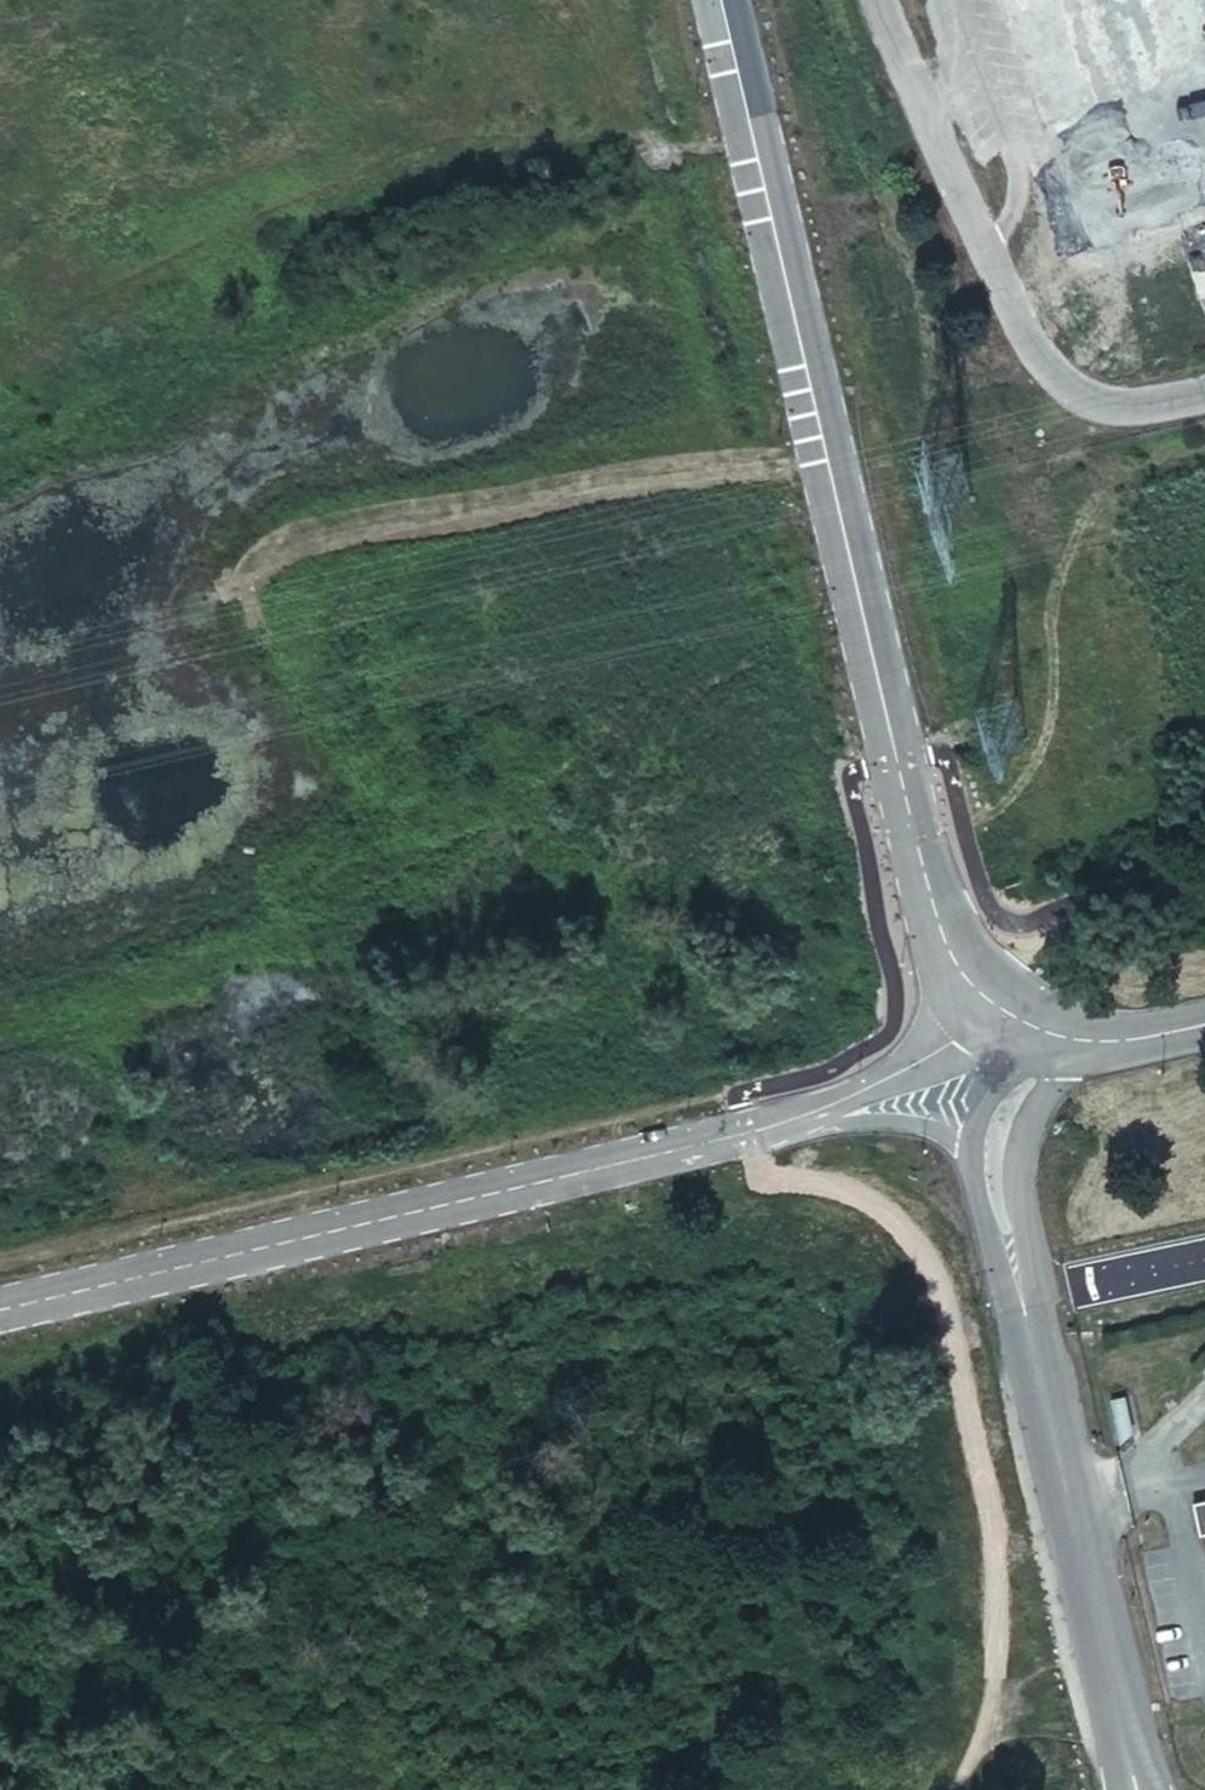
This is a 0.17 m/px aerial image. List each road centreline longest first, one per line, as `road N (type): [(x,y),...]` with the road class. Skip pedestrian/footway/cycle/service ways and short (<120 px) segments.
road 1 (unclassified): [(1137,1789),(992,1176),(1057,1039)]
road 2 (unclassified): [(1057,1039),(1127,1041),(1204,1026)]

